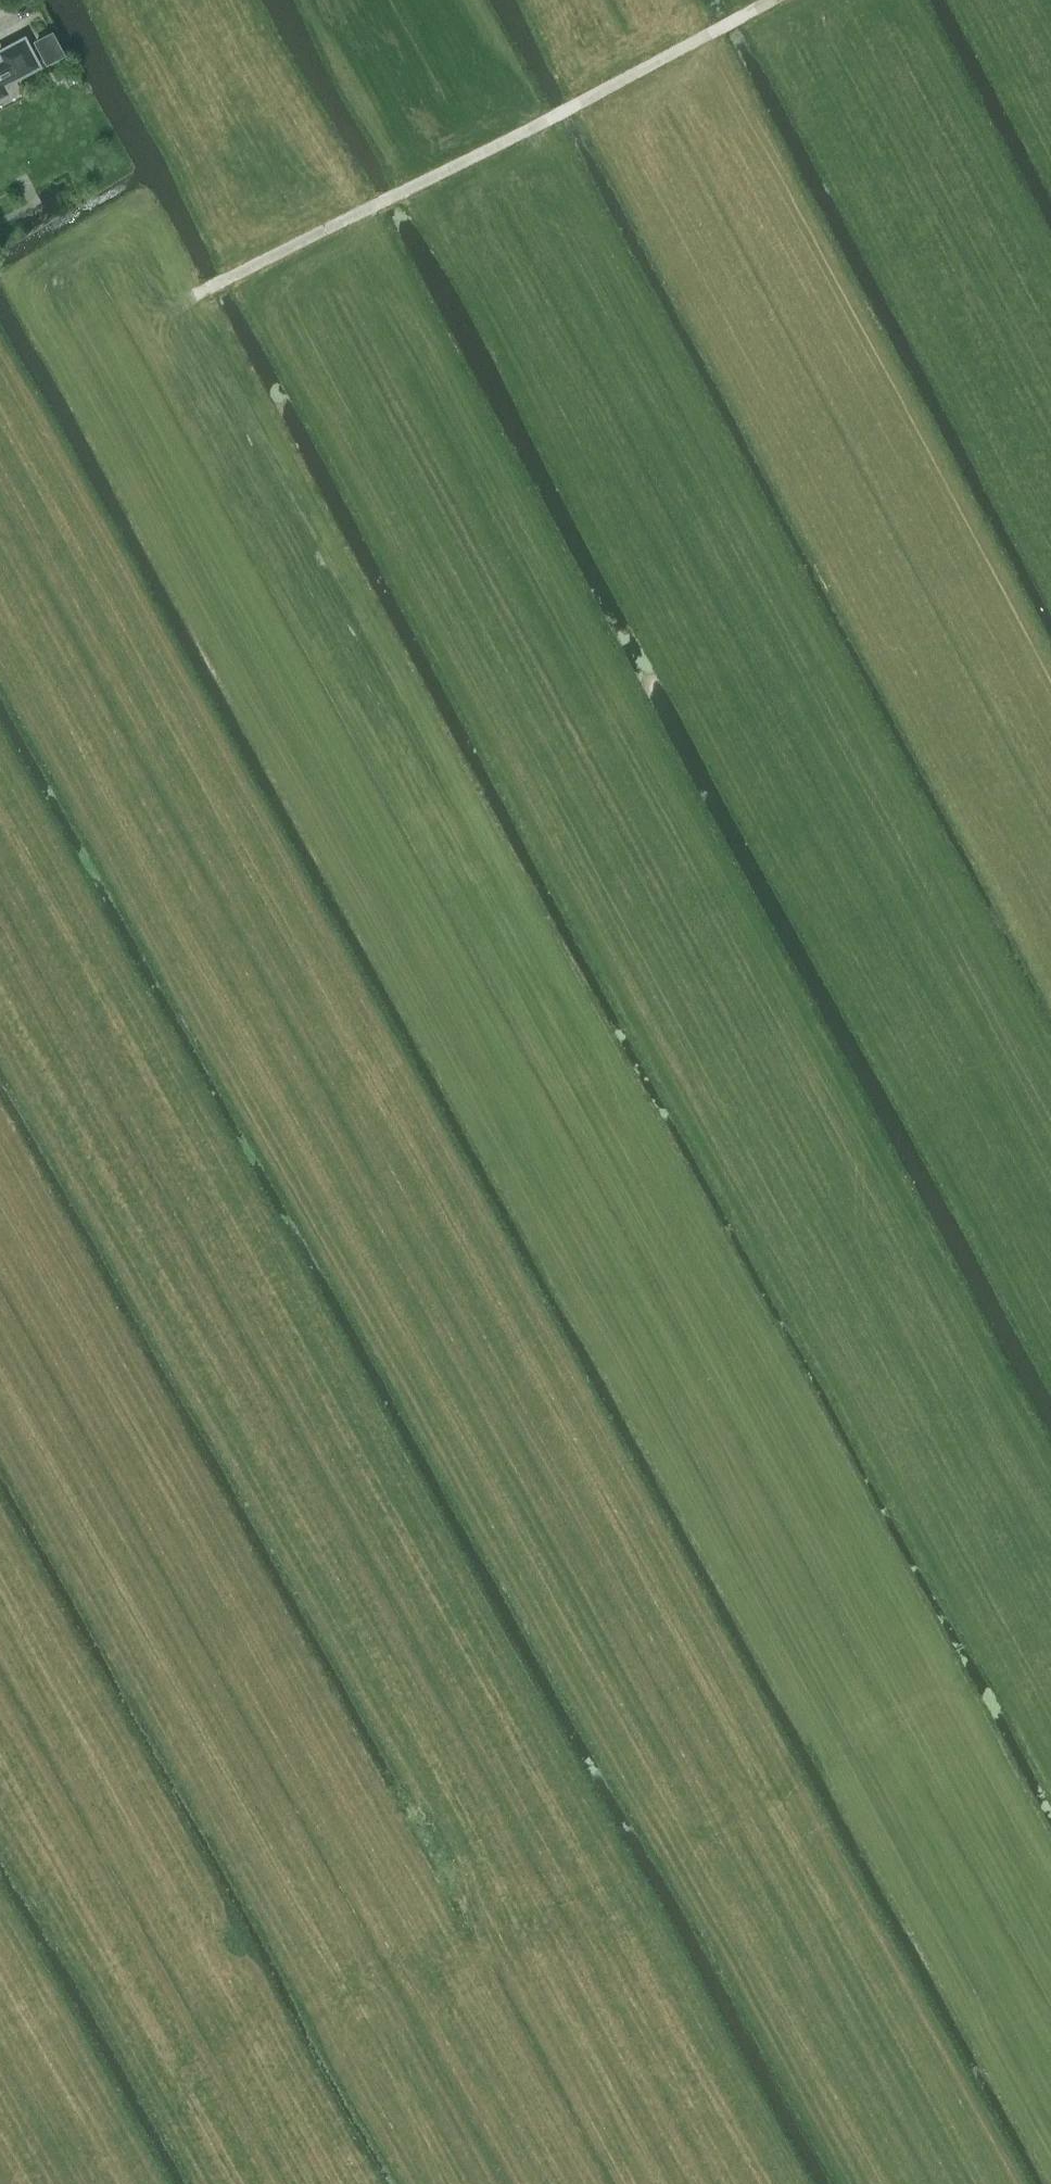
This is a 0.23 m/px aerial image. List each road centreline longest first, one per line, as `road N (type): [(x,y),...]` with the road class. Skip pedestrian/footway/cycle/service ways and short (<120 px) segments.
road 1 (track): [(198,294),(772,0)]

